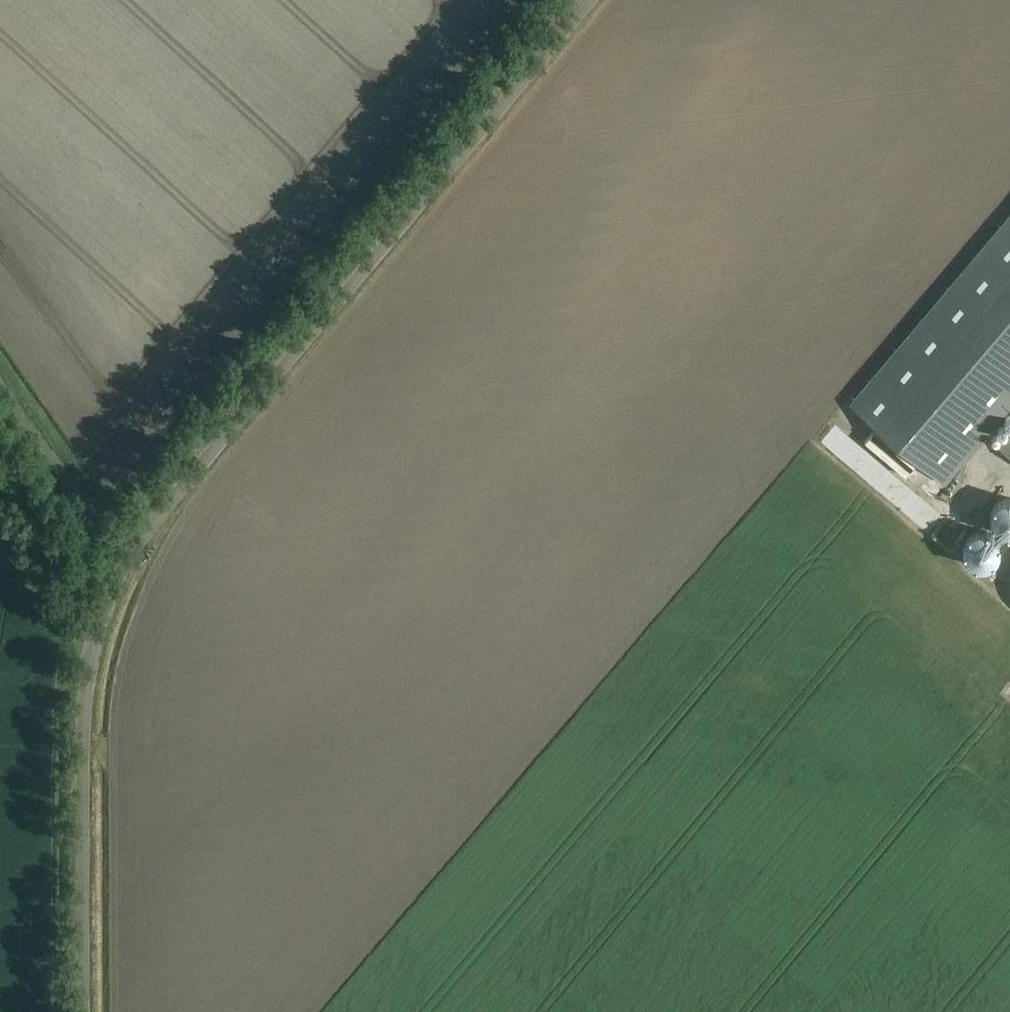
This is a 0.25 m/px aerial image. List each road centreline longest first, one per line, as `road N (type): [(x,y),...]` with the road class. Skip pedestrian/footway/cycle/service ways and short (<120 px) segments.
road 1 (unclassified): [(85,1011),(84,710),(94,645),(136,549),(592,0)]

